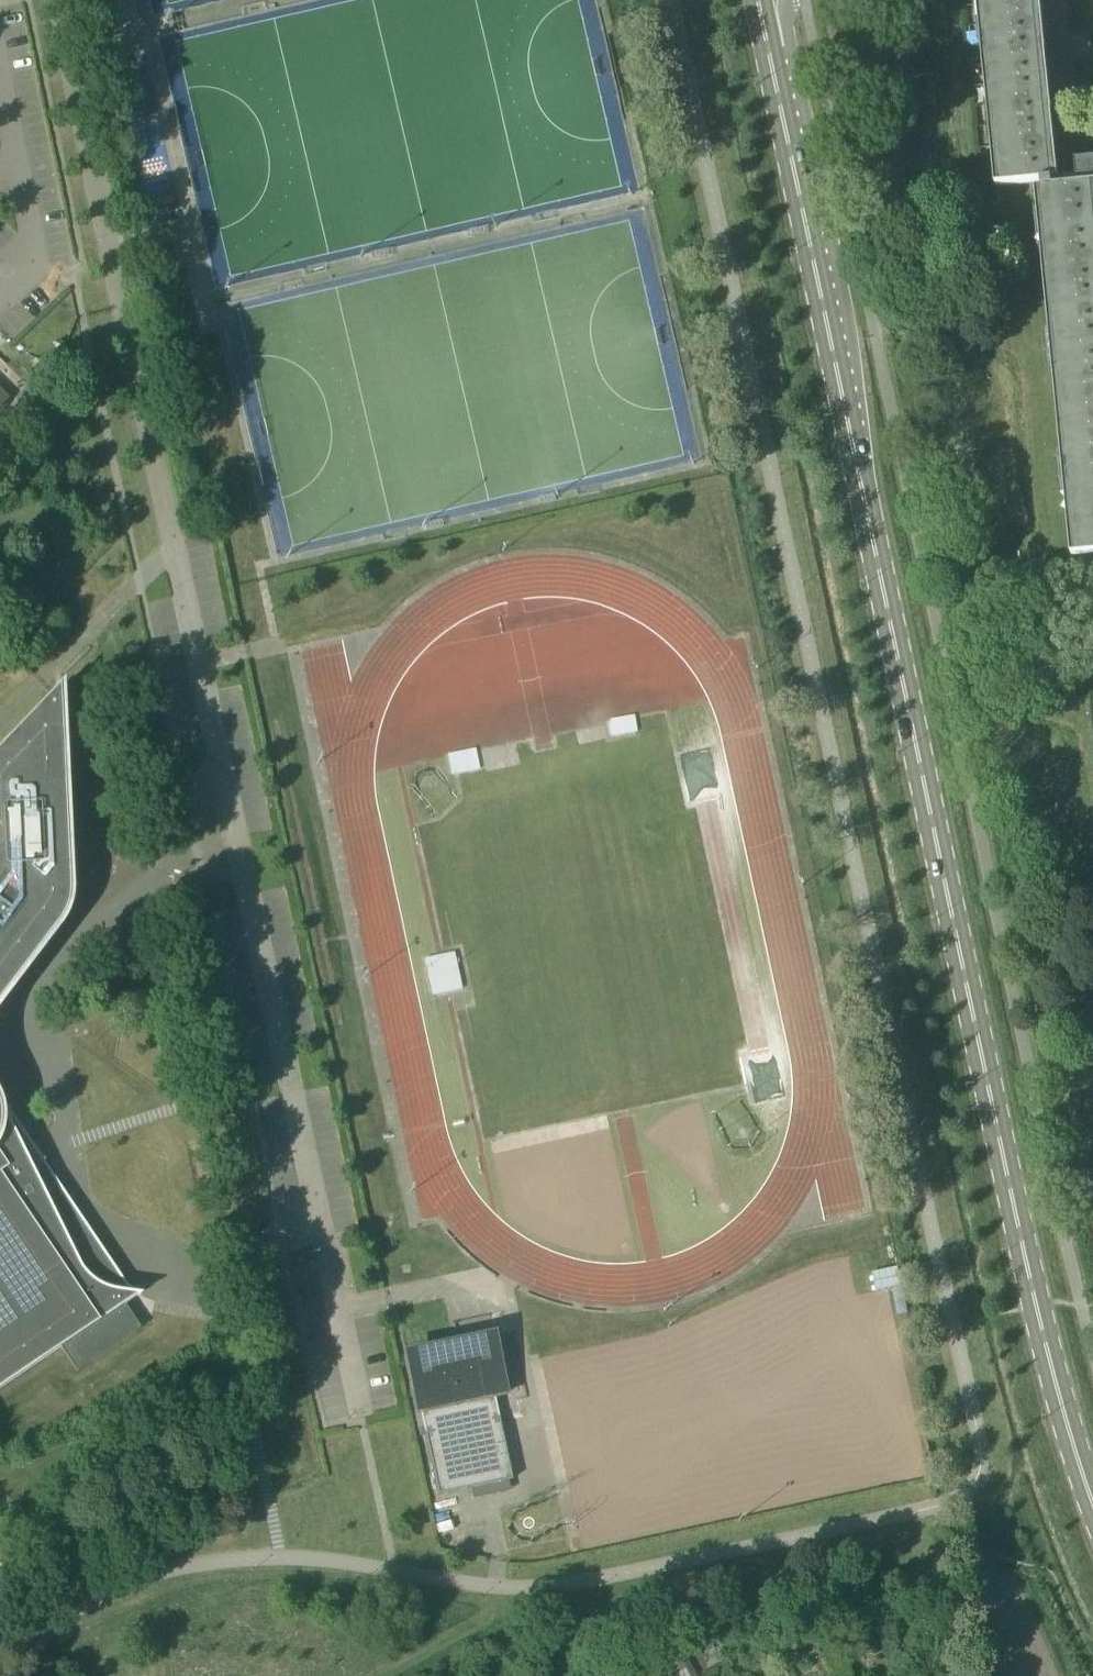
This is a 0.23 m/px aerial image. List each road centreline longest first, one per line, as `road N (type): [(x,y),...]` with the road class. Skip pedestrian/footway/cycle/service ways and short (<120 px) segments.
road 1 (primary): [(1092,1493),(1070,1427),(965,971),(758,0)]

